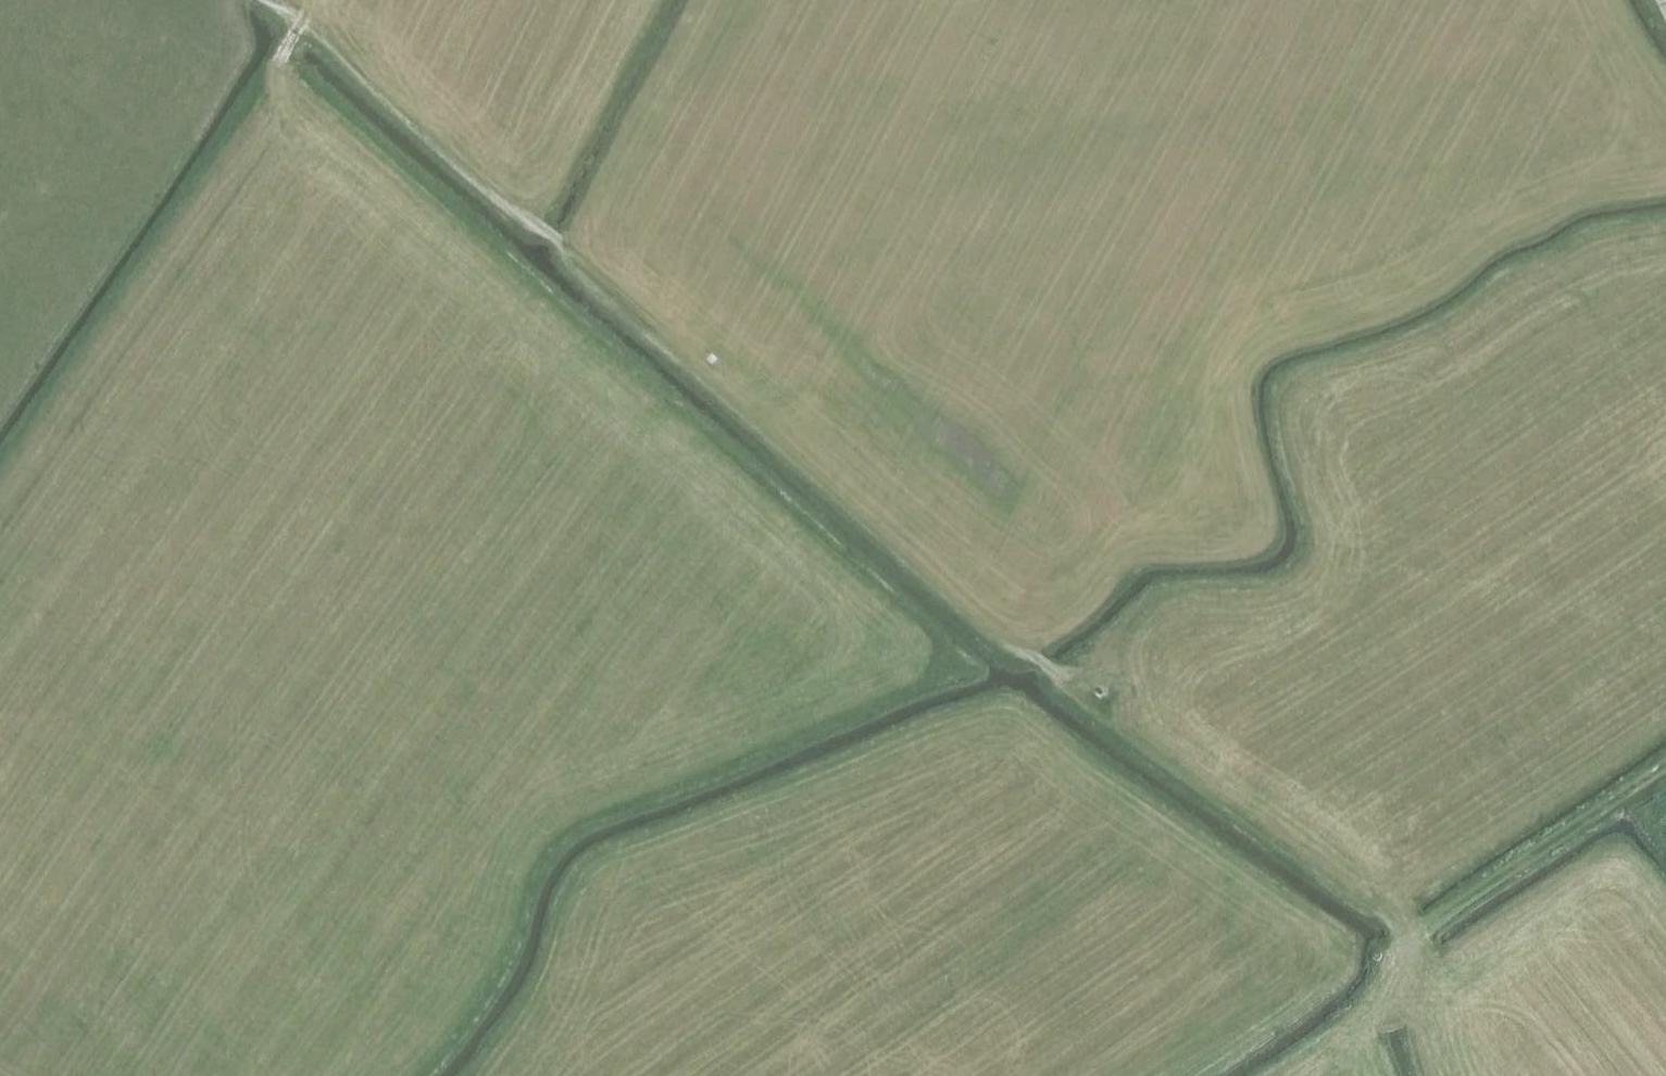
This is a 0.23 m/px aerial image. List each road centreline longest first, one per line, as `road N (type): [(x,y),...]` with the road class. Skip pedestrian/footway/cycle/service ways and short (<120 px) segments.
road 1 (track): [(259,0),(301,24),(1032,660)]
road 2 (track): [(315,0),(244,129)]

